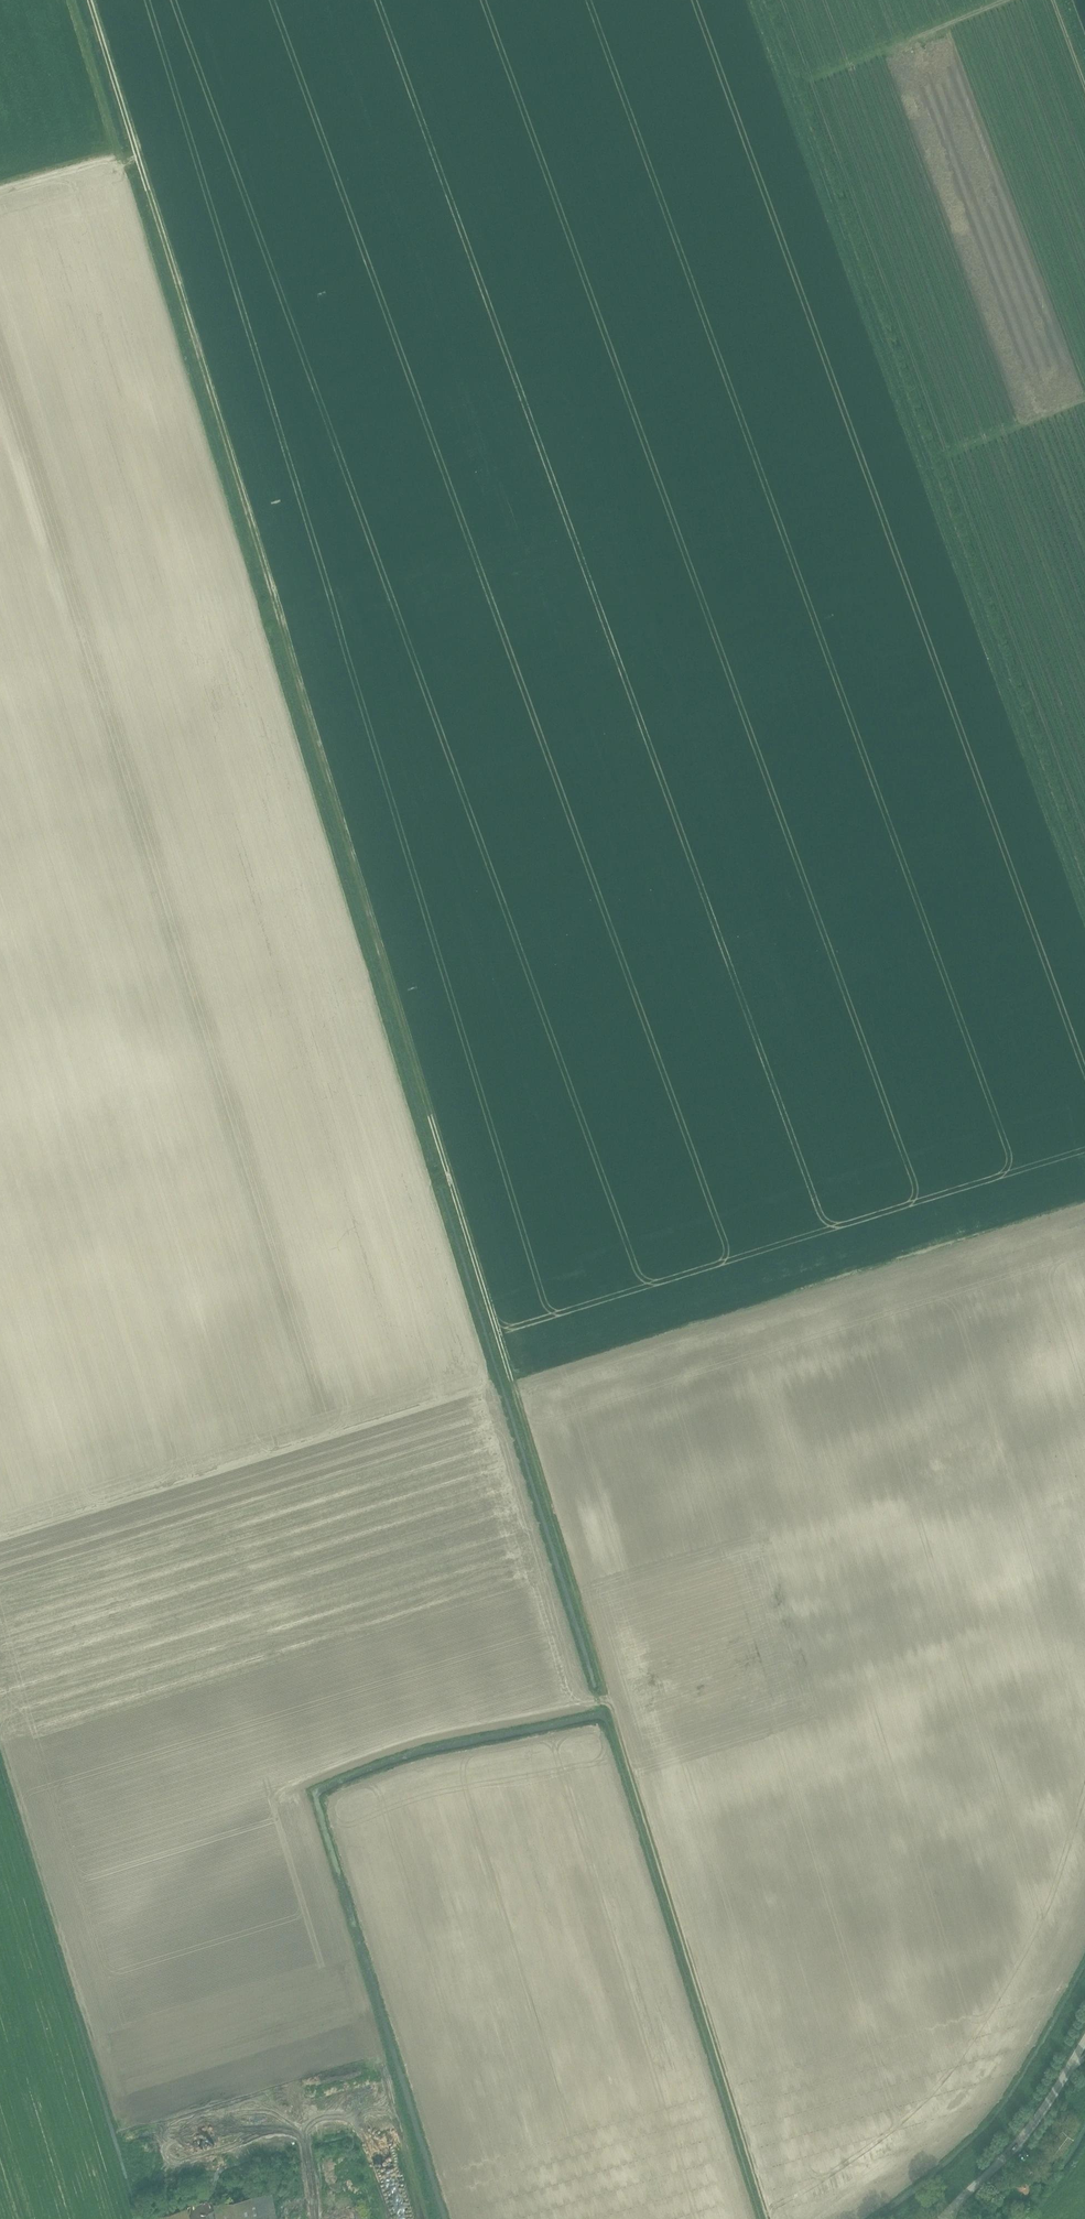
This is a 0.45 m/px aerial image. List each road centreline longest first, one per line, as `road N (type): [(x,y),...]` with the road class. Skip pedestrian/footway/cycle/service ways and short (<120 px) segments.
road 1 (track): [(771,2218),(89,0)]
road 2 (unclassified): [(953,2208),(1024,2136),(1084,2041)]

